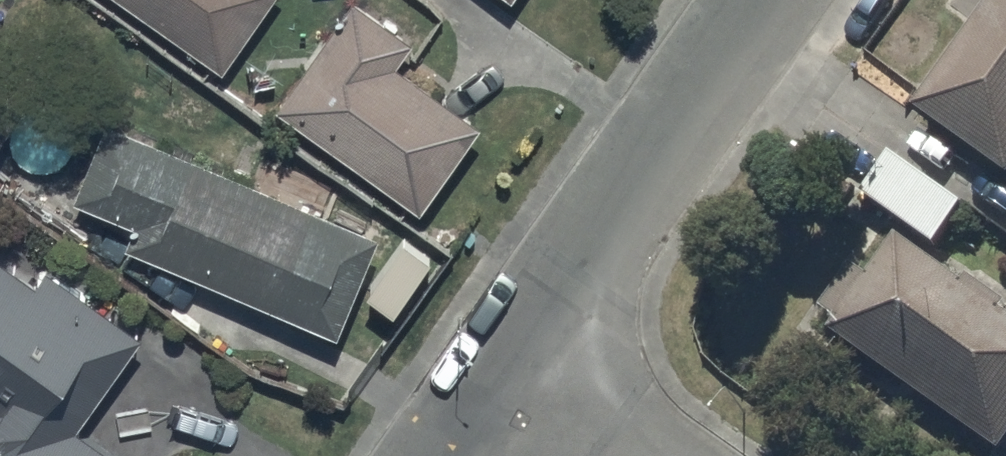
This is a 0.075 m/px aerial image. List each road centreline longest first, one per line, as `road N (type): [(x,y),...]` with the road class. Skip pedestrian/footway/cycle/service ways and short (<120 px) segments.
road 1 (residential): [(498,364),(763,0)]
road 2 (residential): [(498,364),(629,455)]

